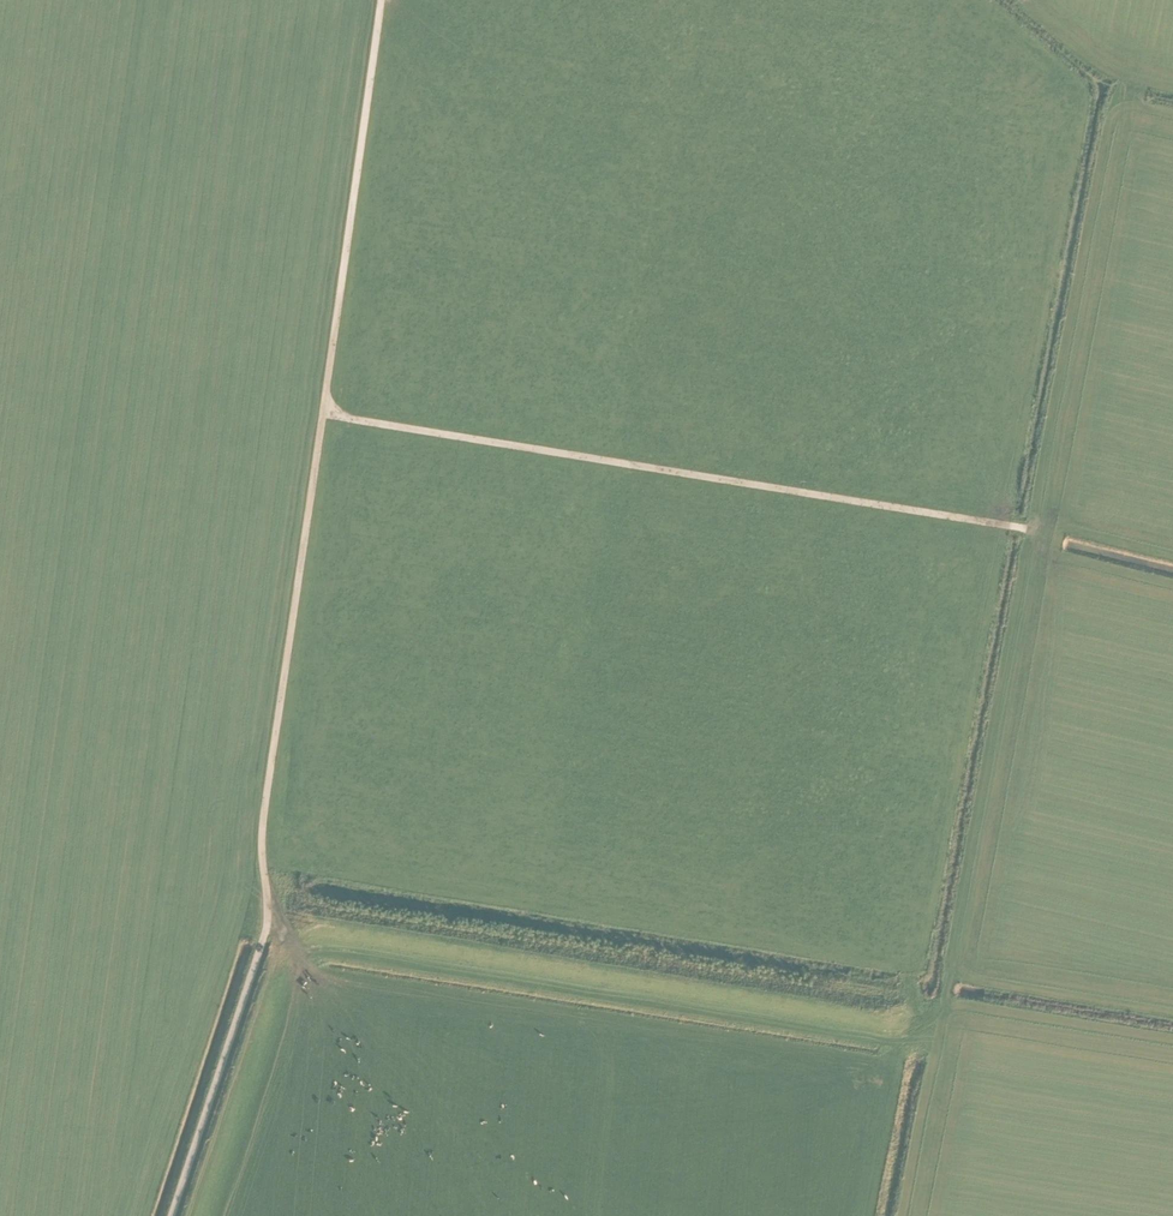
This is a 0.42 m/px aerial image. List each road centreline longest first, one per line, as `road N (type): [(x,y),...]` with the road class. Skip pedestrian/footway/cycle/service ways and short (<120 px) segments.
road 1 (track): [(917,1031),(883,1038),(301,946),(266,926),(267,803),(381,0)]

